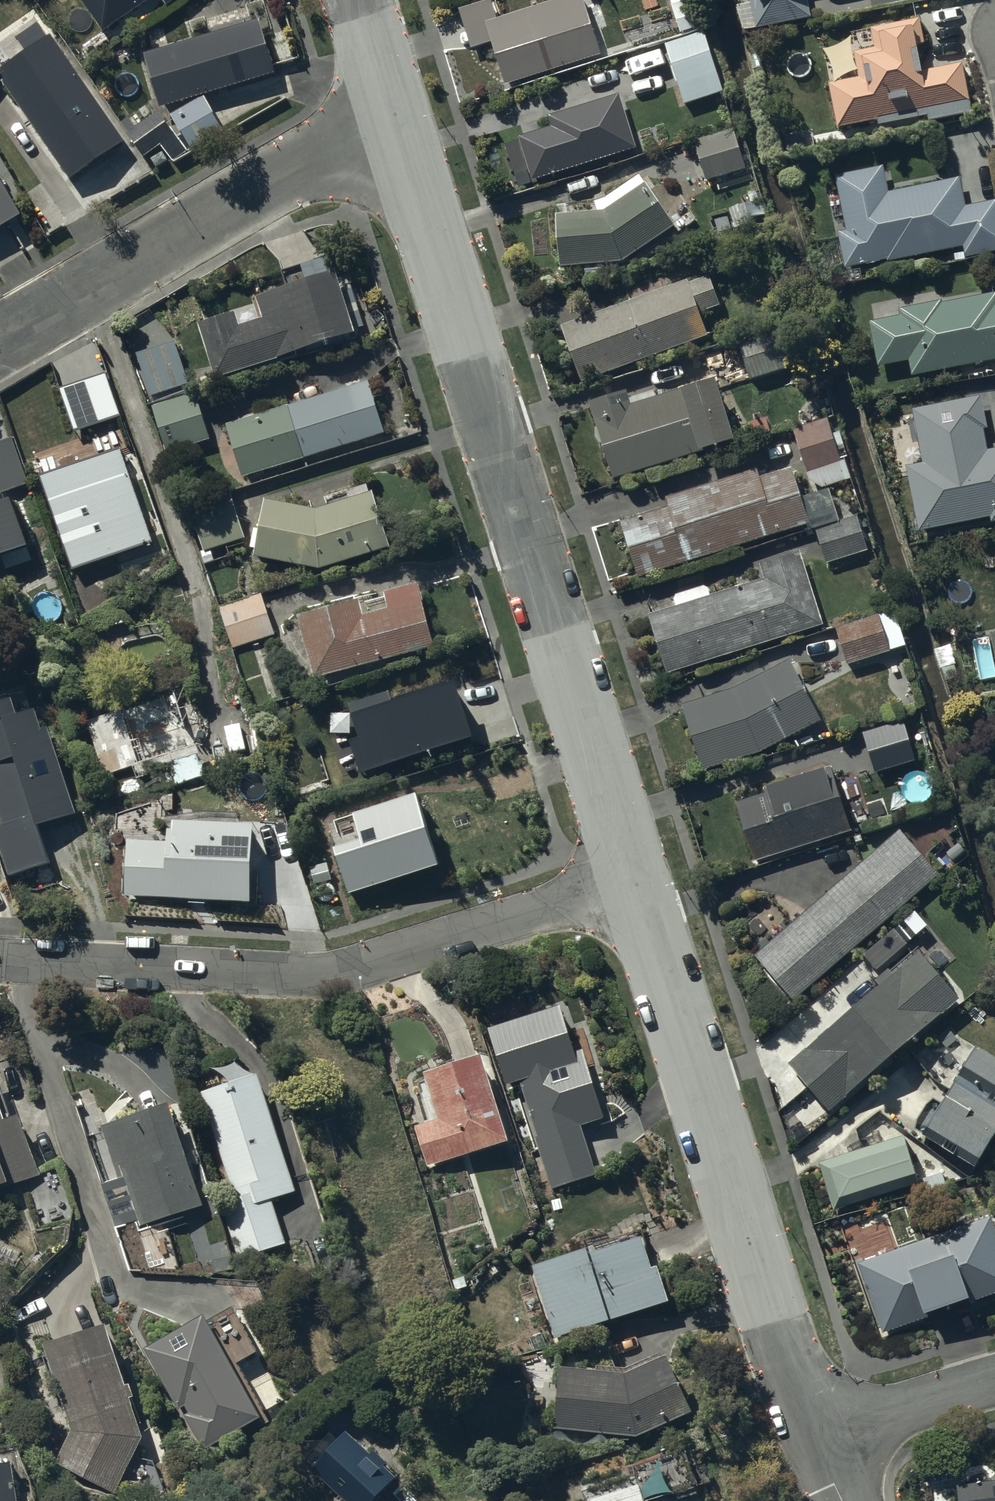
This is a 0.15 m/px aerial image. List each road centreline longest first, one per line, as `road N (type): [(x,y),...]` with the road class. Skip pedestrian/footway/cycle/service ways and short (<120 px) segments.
road 1 (residential): [(391,113),(624,880)]
road 2 (residential): [(624,880),(391,963),(329,975),(0,964)]
road 3 (residential): [(624,880),(813,1443)]
road 4 (residential): [(0,341),(391,113)]
road 5 (residential): [(994,1371),(813,1443)]
road 6 (residential): [(349,0),(391,113)]

